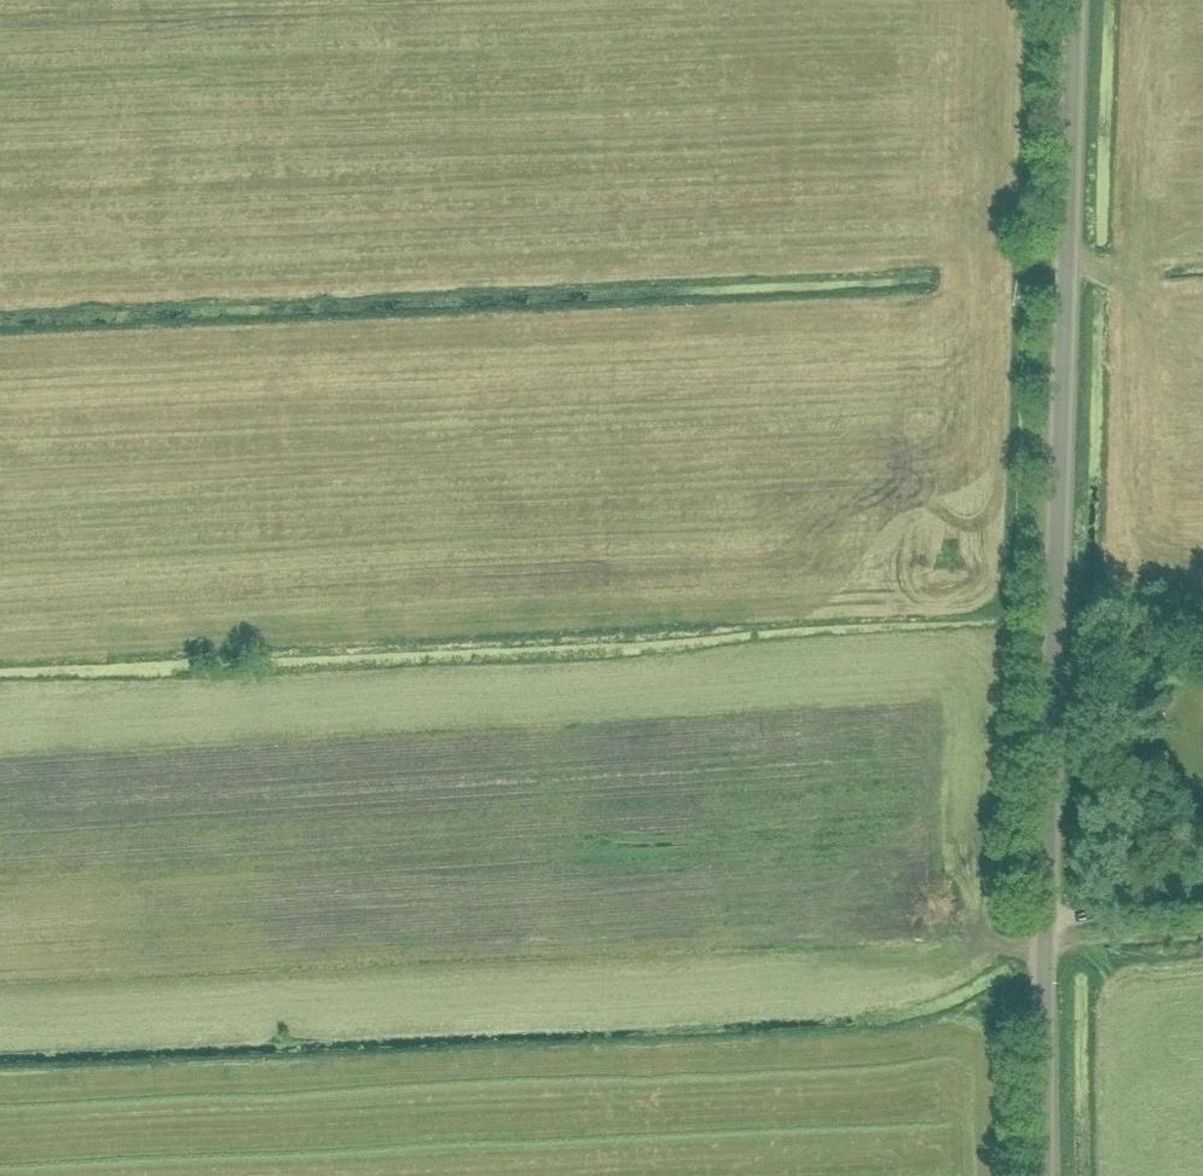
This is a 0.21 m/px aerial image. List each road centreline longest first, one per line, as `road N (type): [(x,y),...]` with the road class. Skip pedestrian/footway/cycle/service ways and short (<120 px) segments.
road 1 (unclassified): [(1051,1175),(1073,0)]

